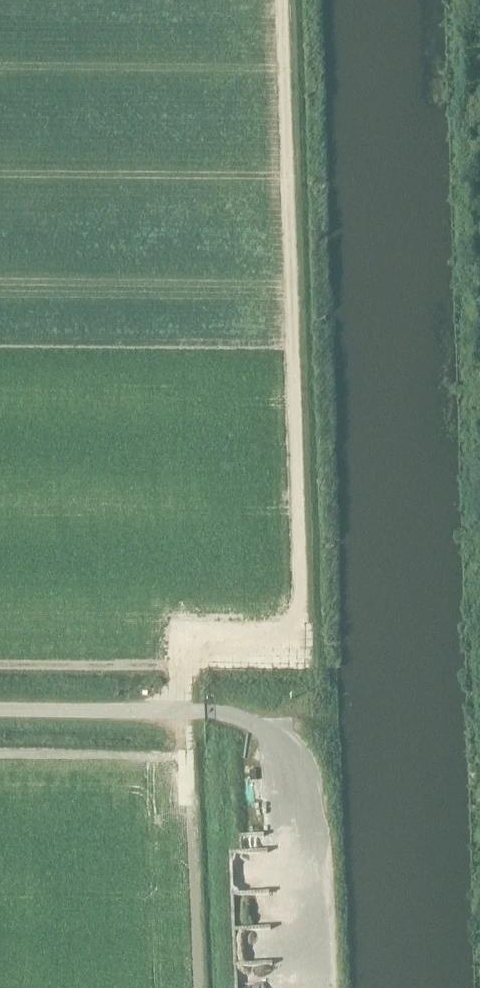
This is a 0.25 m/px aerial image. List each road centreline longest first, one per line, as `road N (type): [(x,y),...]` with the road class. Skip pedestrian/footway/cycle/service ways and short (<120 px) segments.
road 1 (unclassified): [(203,712),(0,709)]

